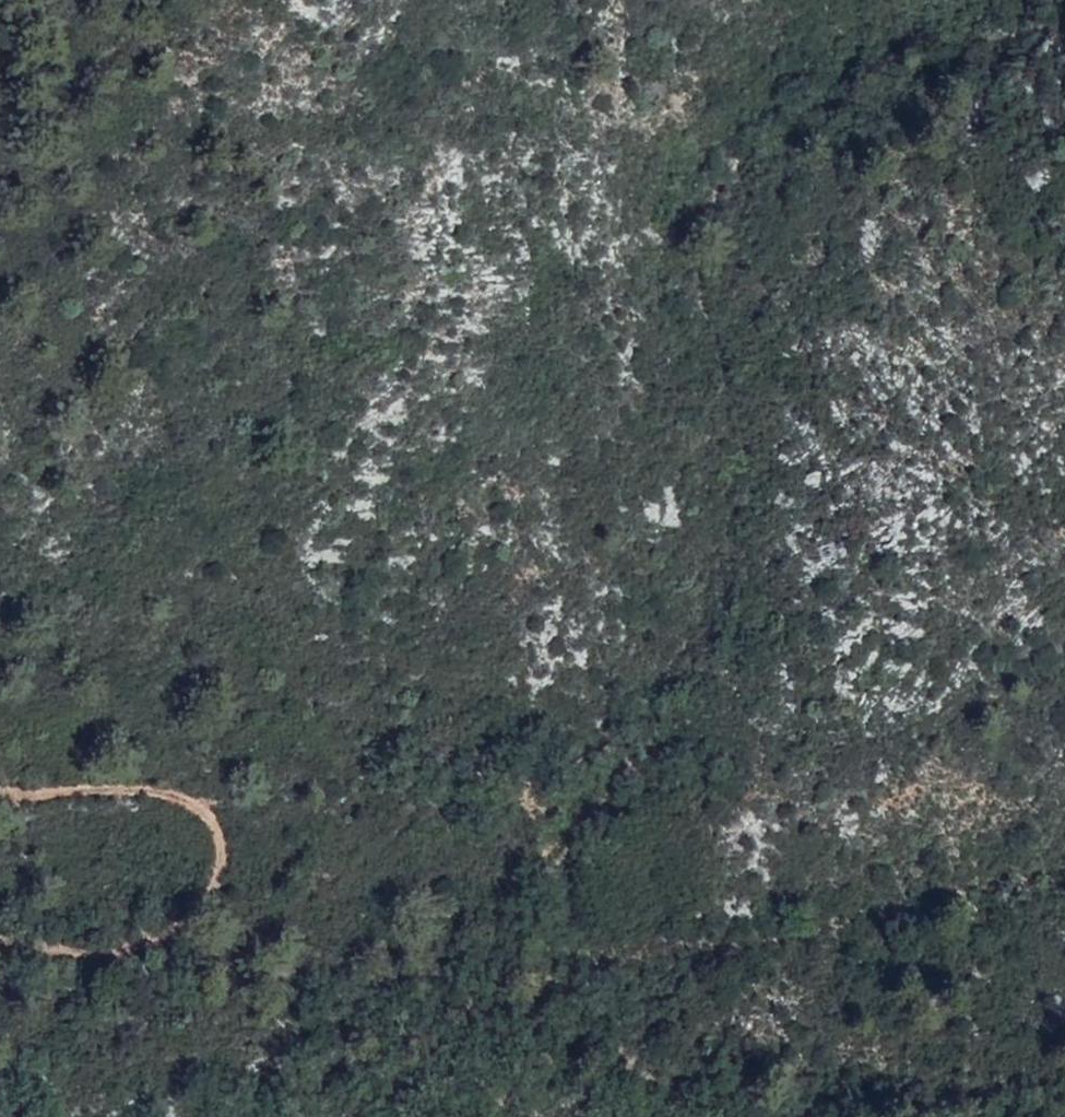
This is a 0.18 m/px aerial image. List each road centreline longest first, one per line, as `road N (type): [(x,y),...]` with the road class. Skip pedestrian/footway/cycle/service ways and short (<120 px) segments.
road 1 (track): [(0,794),(87,789),(194,798),(219,852),(218,884),(174,932),(112,952),(46,953),(0,940)]

